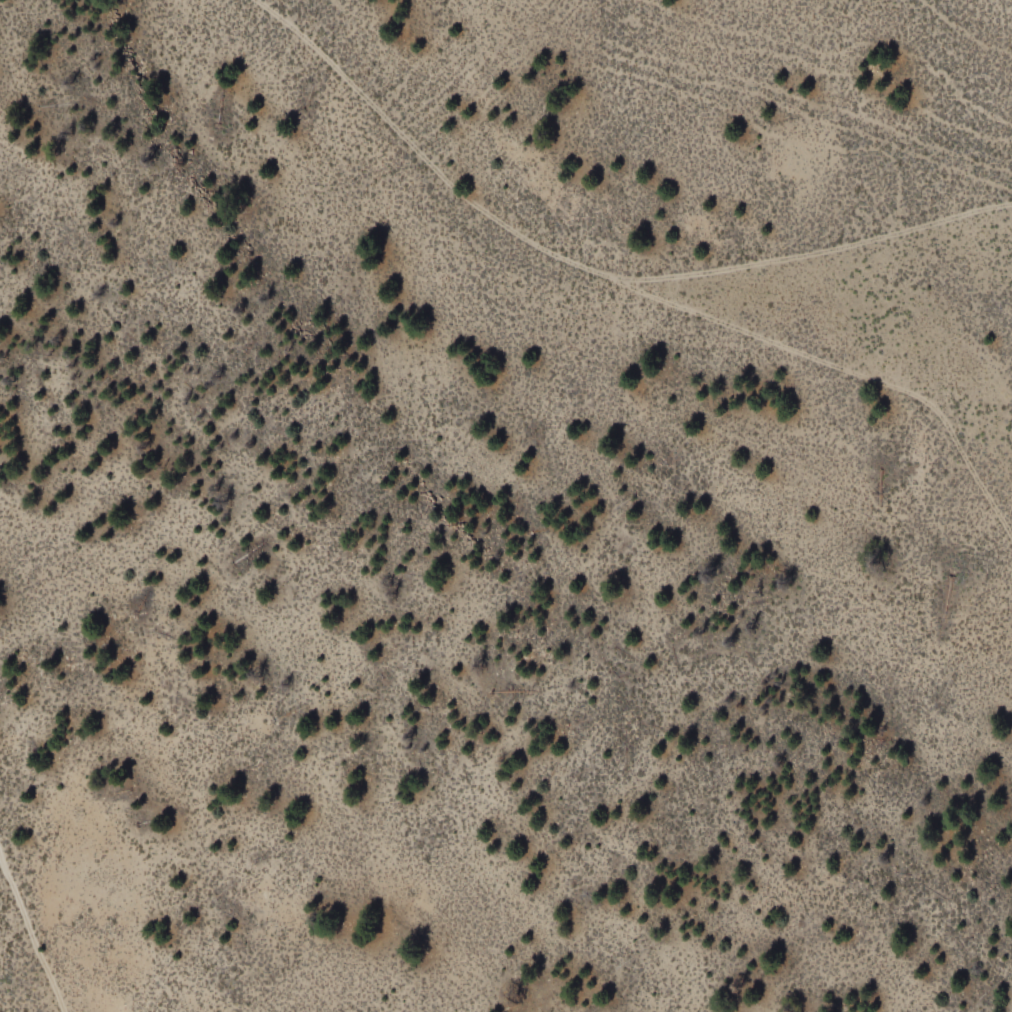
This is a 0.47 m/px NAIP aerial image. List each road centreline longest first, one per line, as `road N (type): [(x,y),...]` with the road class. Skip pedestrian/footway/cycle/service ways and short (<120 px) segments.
road 1 (track): [(248,0),(332,70),(466,205),(559,263),(618,287),(715,279),(862,251),(1011,211)]
road 2 (track): [(1011,538),(950,431),(919,402),(618,287)]
road 3 (track): [(67,1011),(0,847)]

